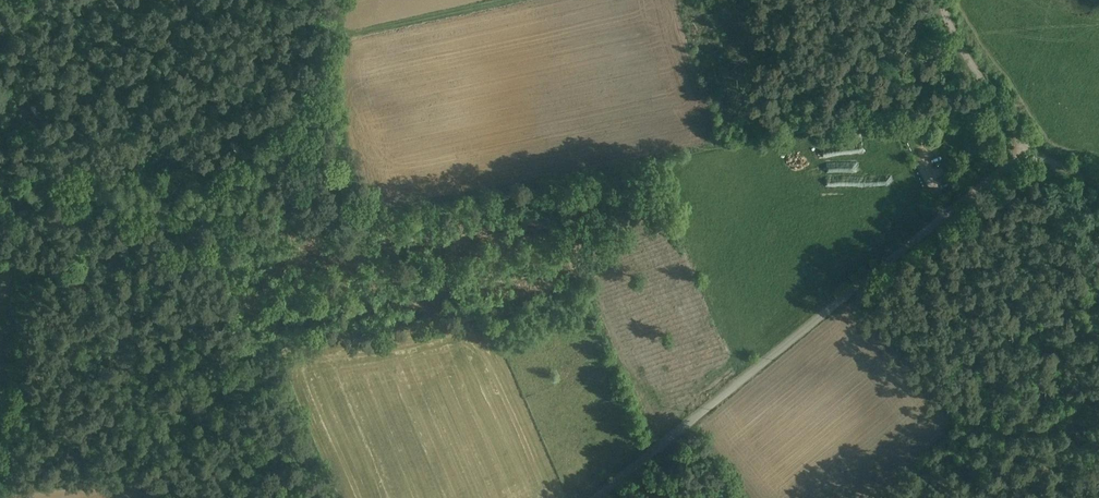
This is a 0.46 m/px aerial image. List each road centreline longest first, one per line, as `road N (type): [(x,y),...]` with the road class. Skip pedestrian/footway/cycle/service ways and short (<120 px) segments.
road 1 (unclassified): [(596,497),(1028,149)]
road 2 (track): [(0,449),(28,262),(20,251)]
road 3 (track): [(327,44),(515,0)]
road 4 (unclassified): [(1028,149),(939,0)]

